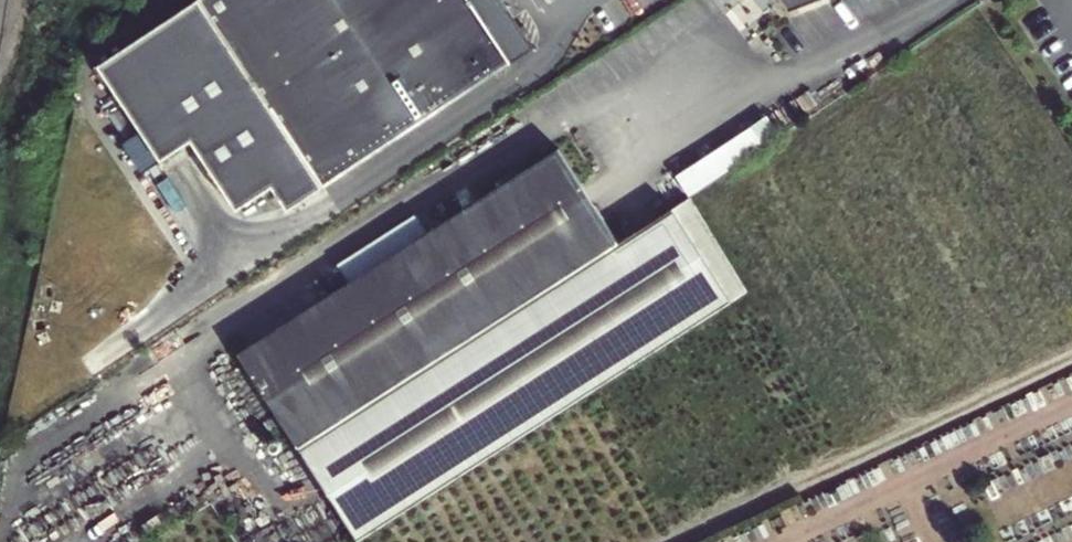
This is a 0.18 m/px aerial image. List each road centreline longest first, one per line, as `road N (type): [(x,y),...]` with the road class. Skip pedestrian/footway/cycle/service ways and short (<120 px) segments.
road 1 (track): [(1065,360),(678,541)]

